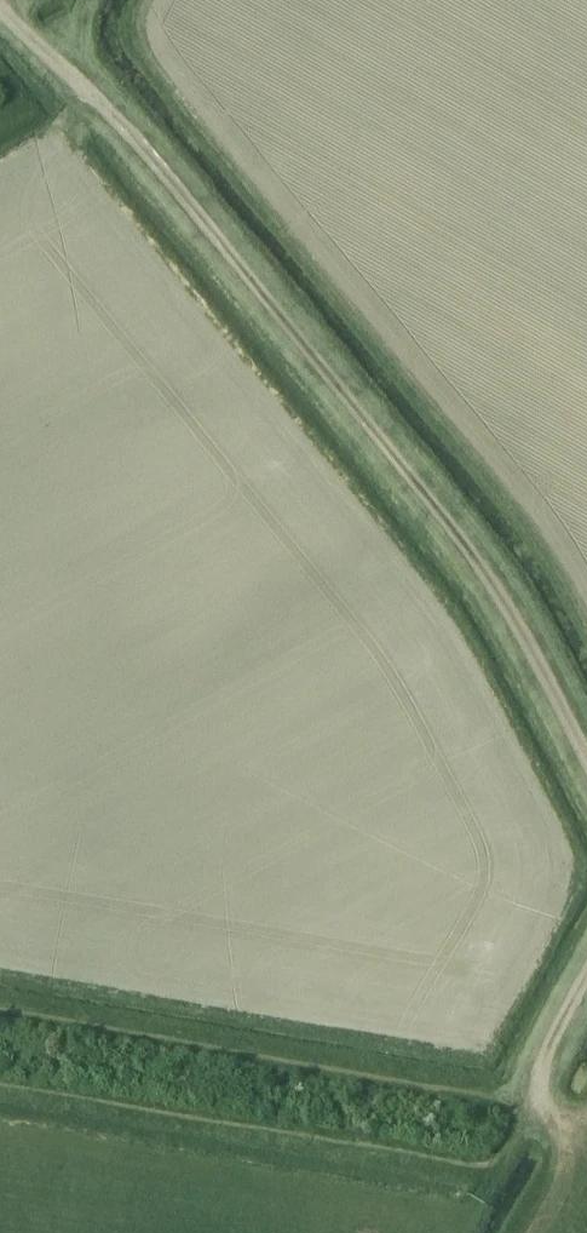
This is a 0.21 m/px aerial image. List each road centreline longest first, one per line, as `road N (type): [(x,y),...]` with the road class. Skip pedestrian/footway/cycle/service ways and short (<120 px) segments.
road 1 (track): [(0,17),(154,165),(456,540),(586,752)]
road 2 (track): [(586,972),(536,1087),(567,1146),(519,1232)]

